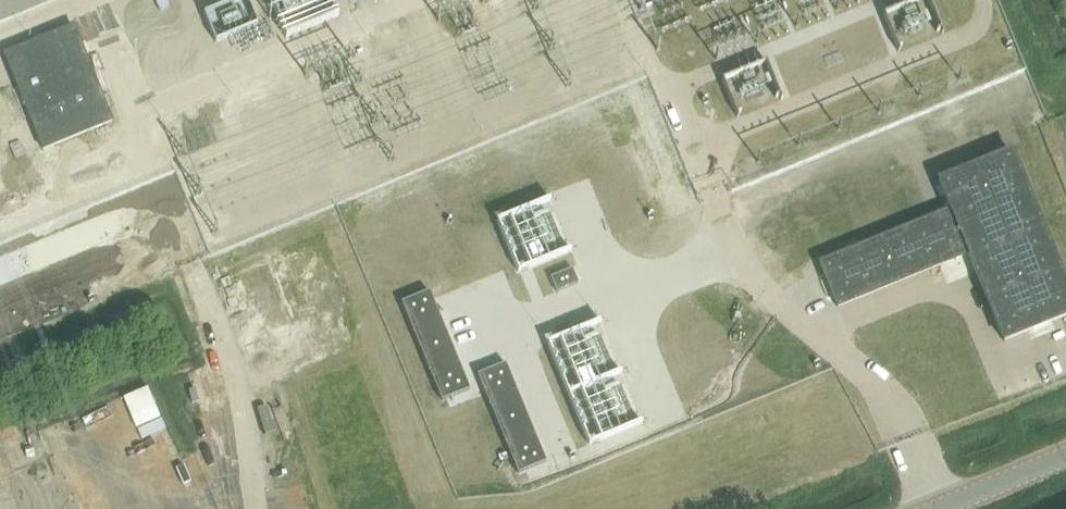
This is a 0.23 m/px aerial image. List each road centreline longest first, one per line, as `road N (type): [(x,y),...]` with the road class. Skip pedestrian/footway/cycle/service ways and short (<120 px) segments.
road 1 (secondary): [(938,508),(1065,456)]

